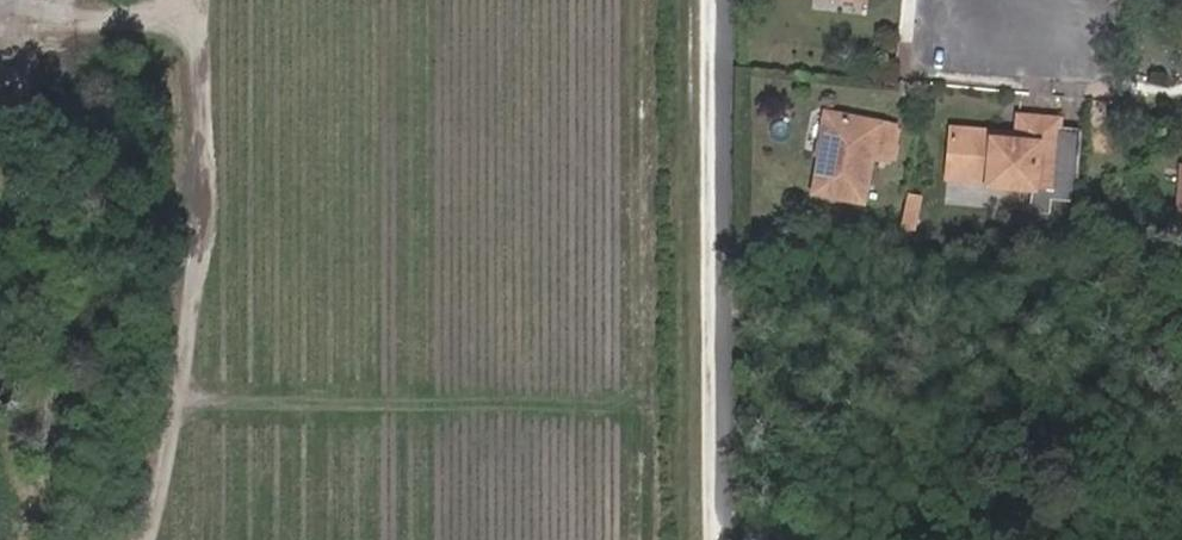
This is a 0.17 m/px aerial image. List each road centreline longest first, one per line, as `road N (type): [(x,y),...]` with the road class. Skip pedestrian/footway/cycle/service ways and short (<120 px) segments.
road 1 (track): [(195,0),(190,221),(169,399),(145,520),(129,539)]
road 2 (track): [(714,539),(703,0)]
road 3 (track): [(169,399),(634,417)]

